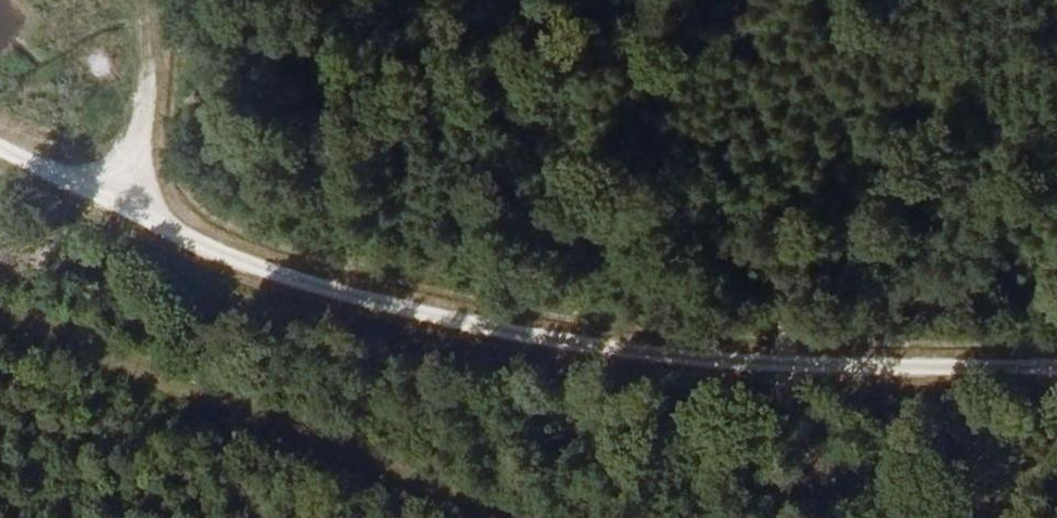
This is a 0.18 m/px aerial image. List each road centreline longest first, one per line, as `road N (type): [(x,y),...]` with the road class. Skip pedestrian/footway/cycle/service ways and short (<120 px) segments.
road 1 (track): [(1056,358),(928,366),(525,331),(156,203)]
road 2 (track): [(0,118),(156,203),(794,517)]
road 3 (track): [(474,517),(0,313)]
road 4 (track): [(140,0),(156,203)]

